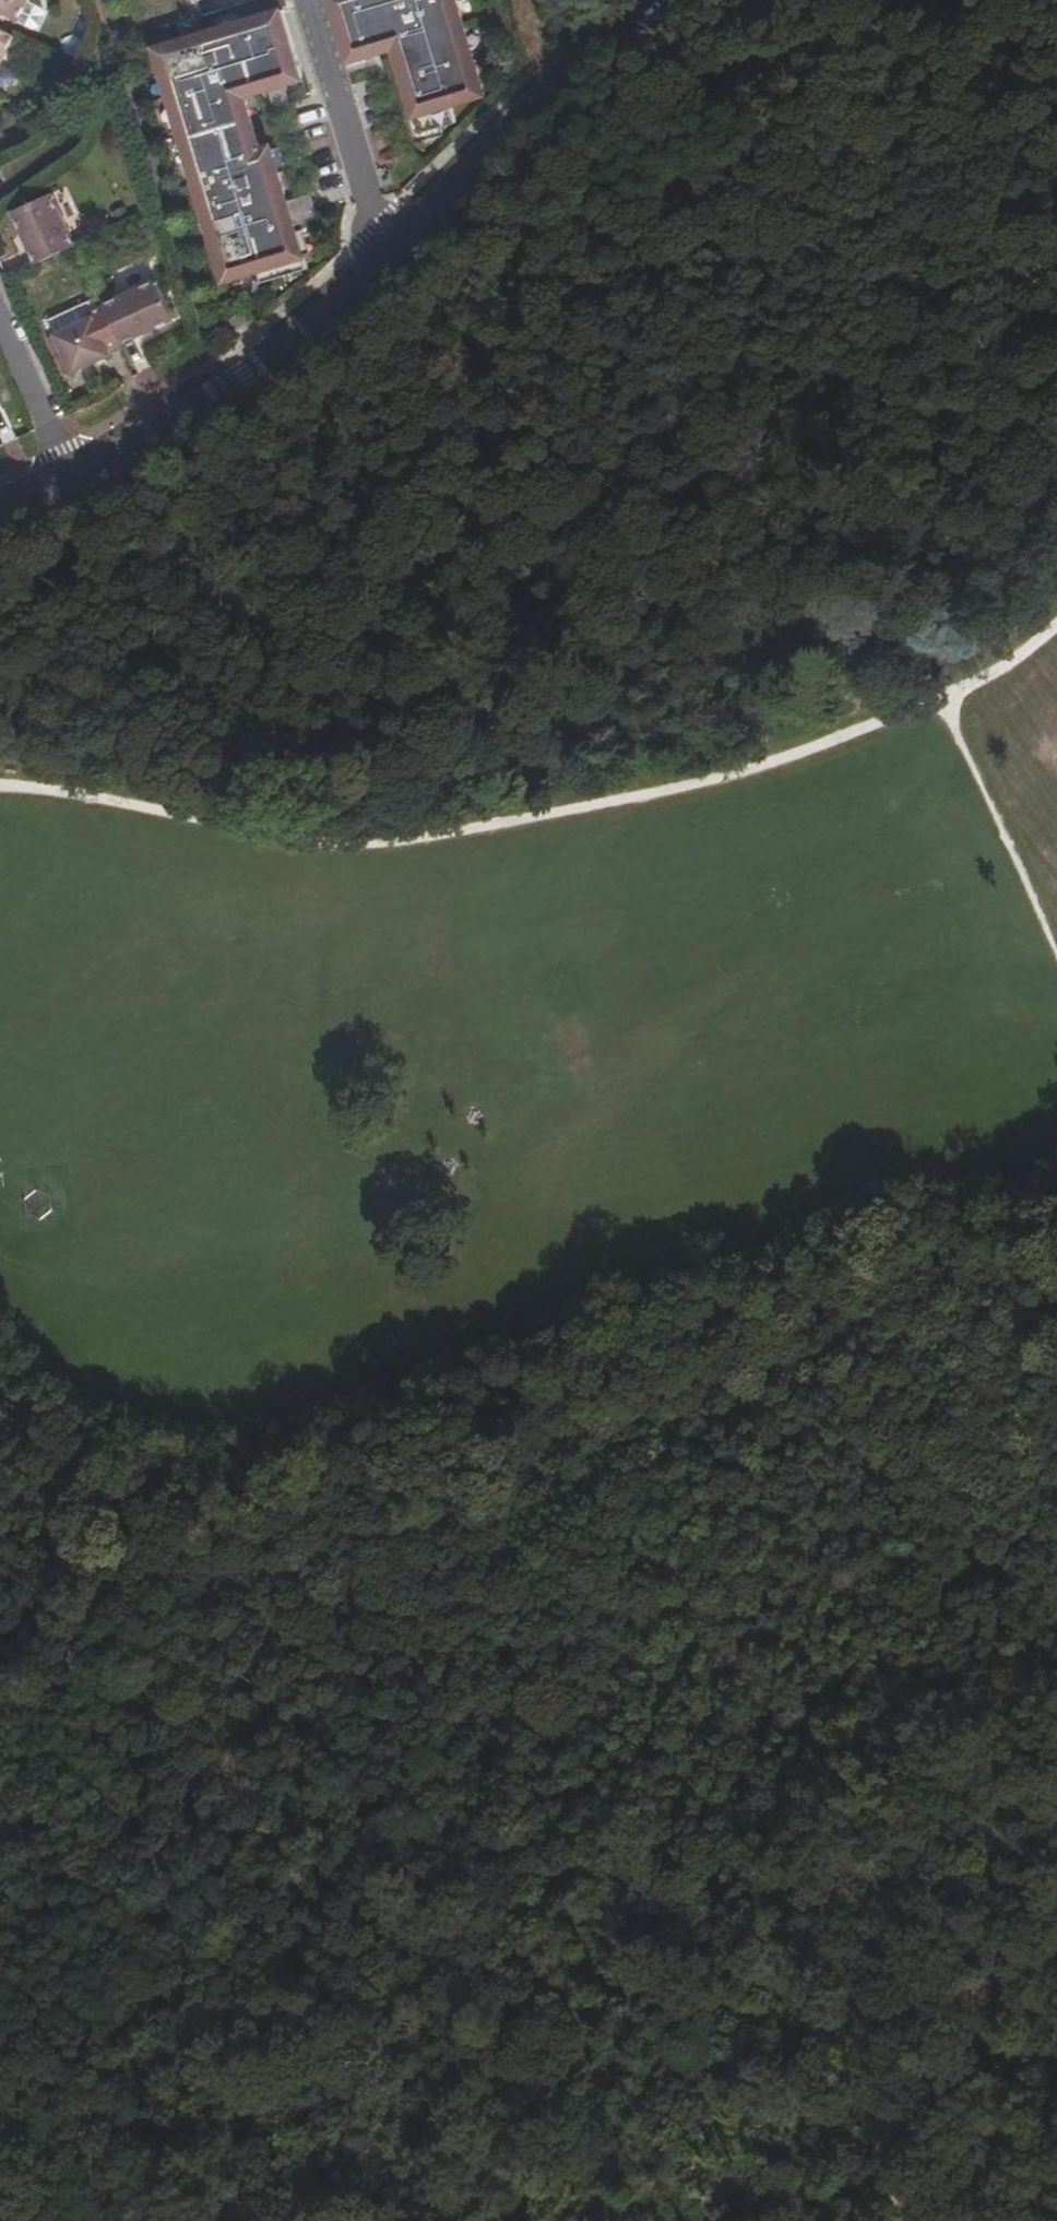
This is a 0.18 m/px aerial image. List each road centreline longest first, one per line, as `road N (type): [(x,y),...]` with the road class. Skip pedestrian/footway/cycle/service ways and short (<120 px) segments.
road 1 (tertiary): [(70,479),(249,373),(381,257)]
road 2 (tertiary): [(381,257),(653,0)]
road 3 (residential): [(306,0),(381,257)]
road 4 (residential): [(0,186),(60,153),(117,49)]
road 5 (residential): [(0,316),(70,479)]

